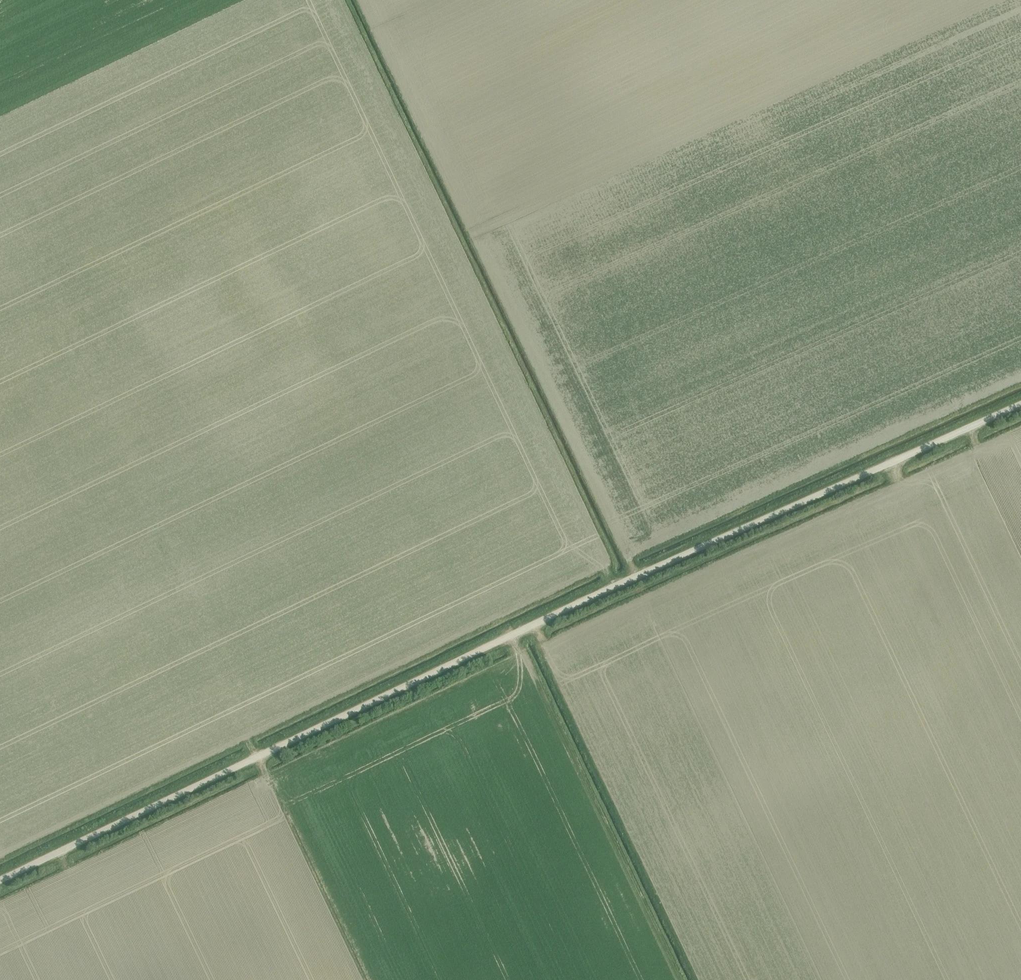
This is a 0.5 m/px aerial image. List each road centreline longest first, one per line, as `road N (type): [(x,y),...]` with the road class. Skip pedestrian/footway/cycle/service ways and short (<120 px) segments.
road 1 (unclassified): [(0,880),(574,605),(1020,404)]

